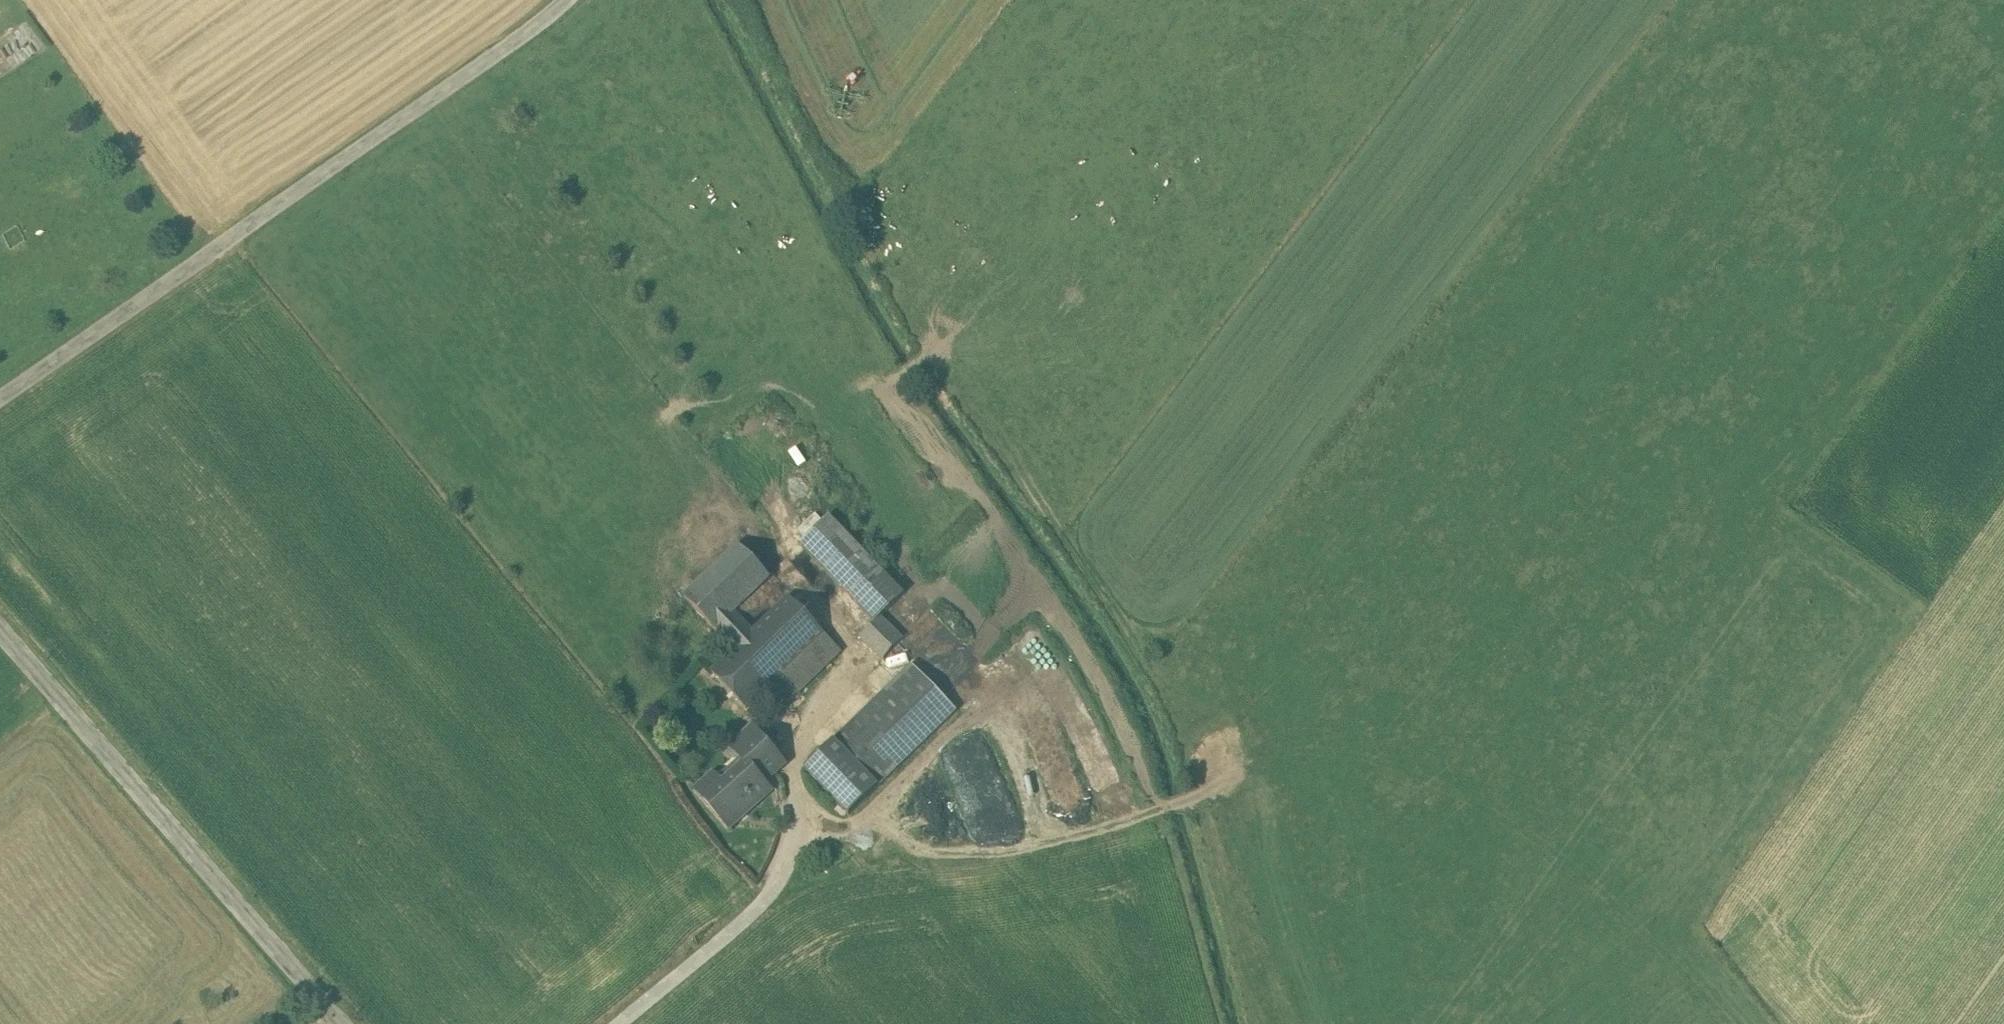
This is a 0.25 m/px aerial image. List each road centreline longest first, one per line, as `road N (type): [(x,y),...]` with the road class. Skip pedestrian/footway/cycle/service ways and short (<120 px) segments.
road 1 (unclassified): [(558,0),(540,22),(0,401)]
road 2 (unclassified): [(342,1023),(0,631)]

